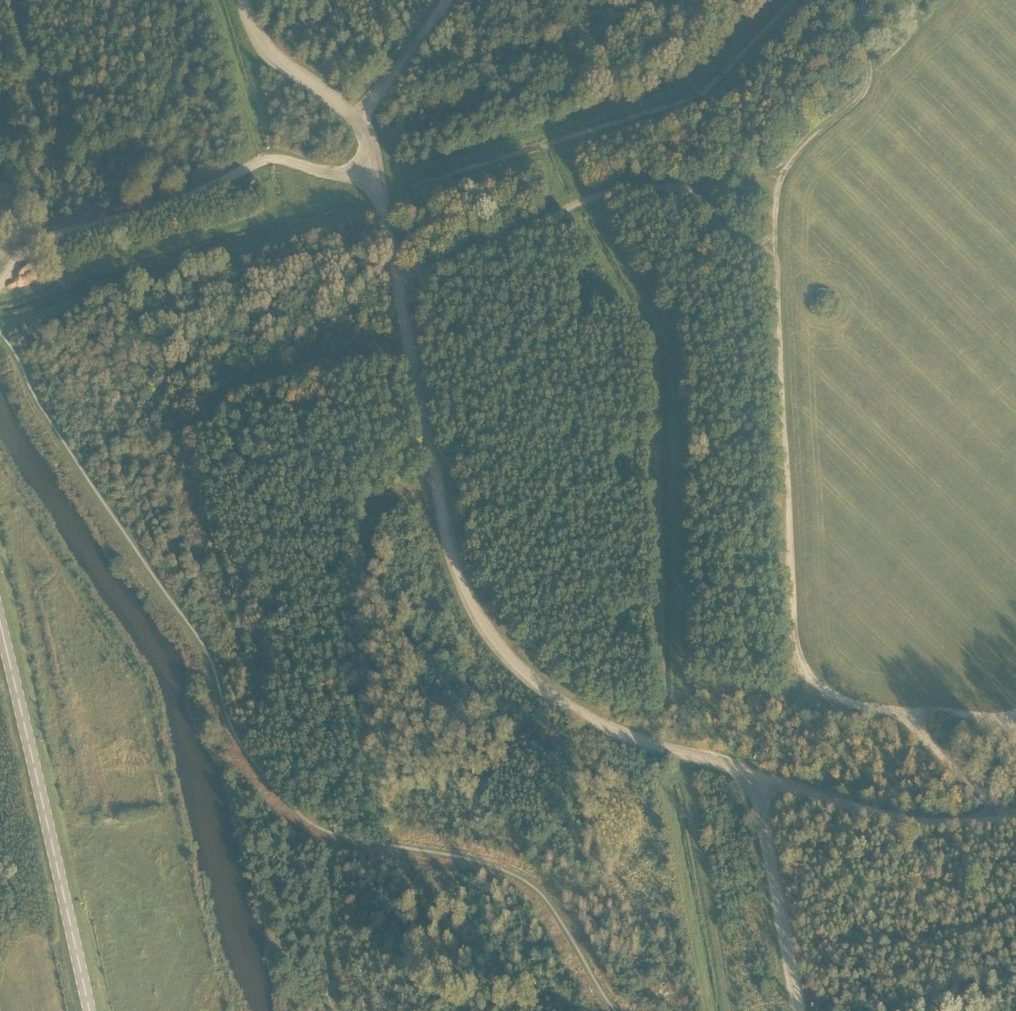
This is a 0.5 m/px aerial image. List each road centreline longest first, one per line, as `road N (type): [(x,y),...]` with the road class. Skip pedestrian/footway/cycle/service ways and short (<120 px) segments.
road 1 (track): [(864,0),(869,78),(855,103),(793,159),(777,211),(796,648),(809,683),(834,700),(973,717),(1015,712)]
road 2 (track): [(396,282),(457,557),(480,611),(511,654),(554,691),(604,722),(758,780),(908,820),(1009,815)]
road 3 (track): [(33,246),(219,184),(264,160),(327,173),(370,168),(396,282),(604,195),(688,188)]
road 4 (primary): [(88,1010),(0,631)]
road 5 (track): [(758,780),(800,1010)]
road 6 (track): [(370,168),(359,127),(336,98),(279,61),(256,32),(247,0)]
road 7 (track): [(359,127),(451,0)]
road 8 (track): [(902,0),(939,35),(1015,83)]

